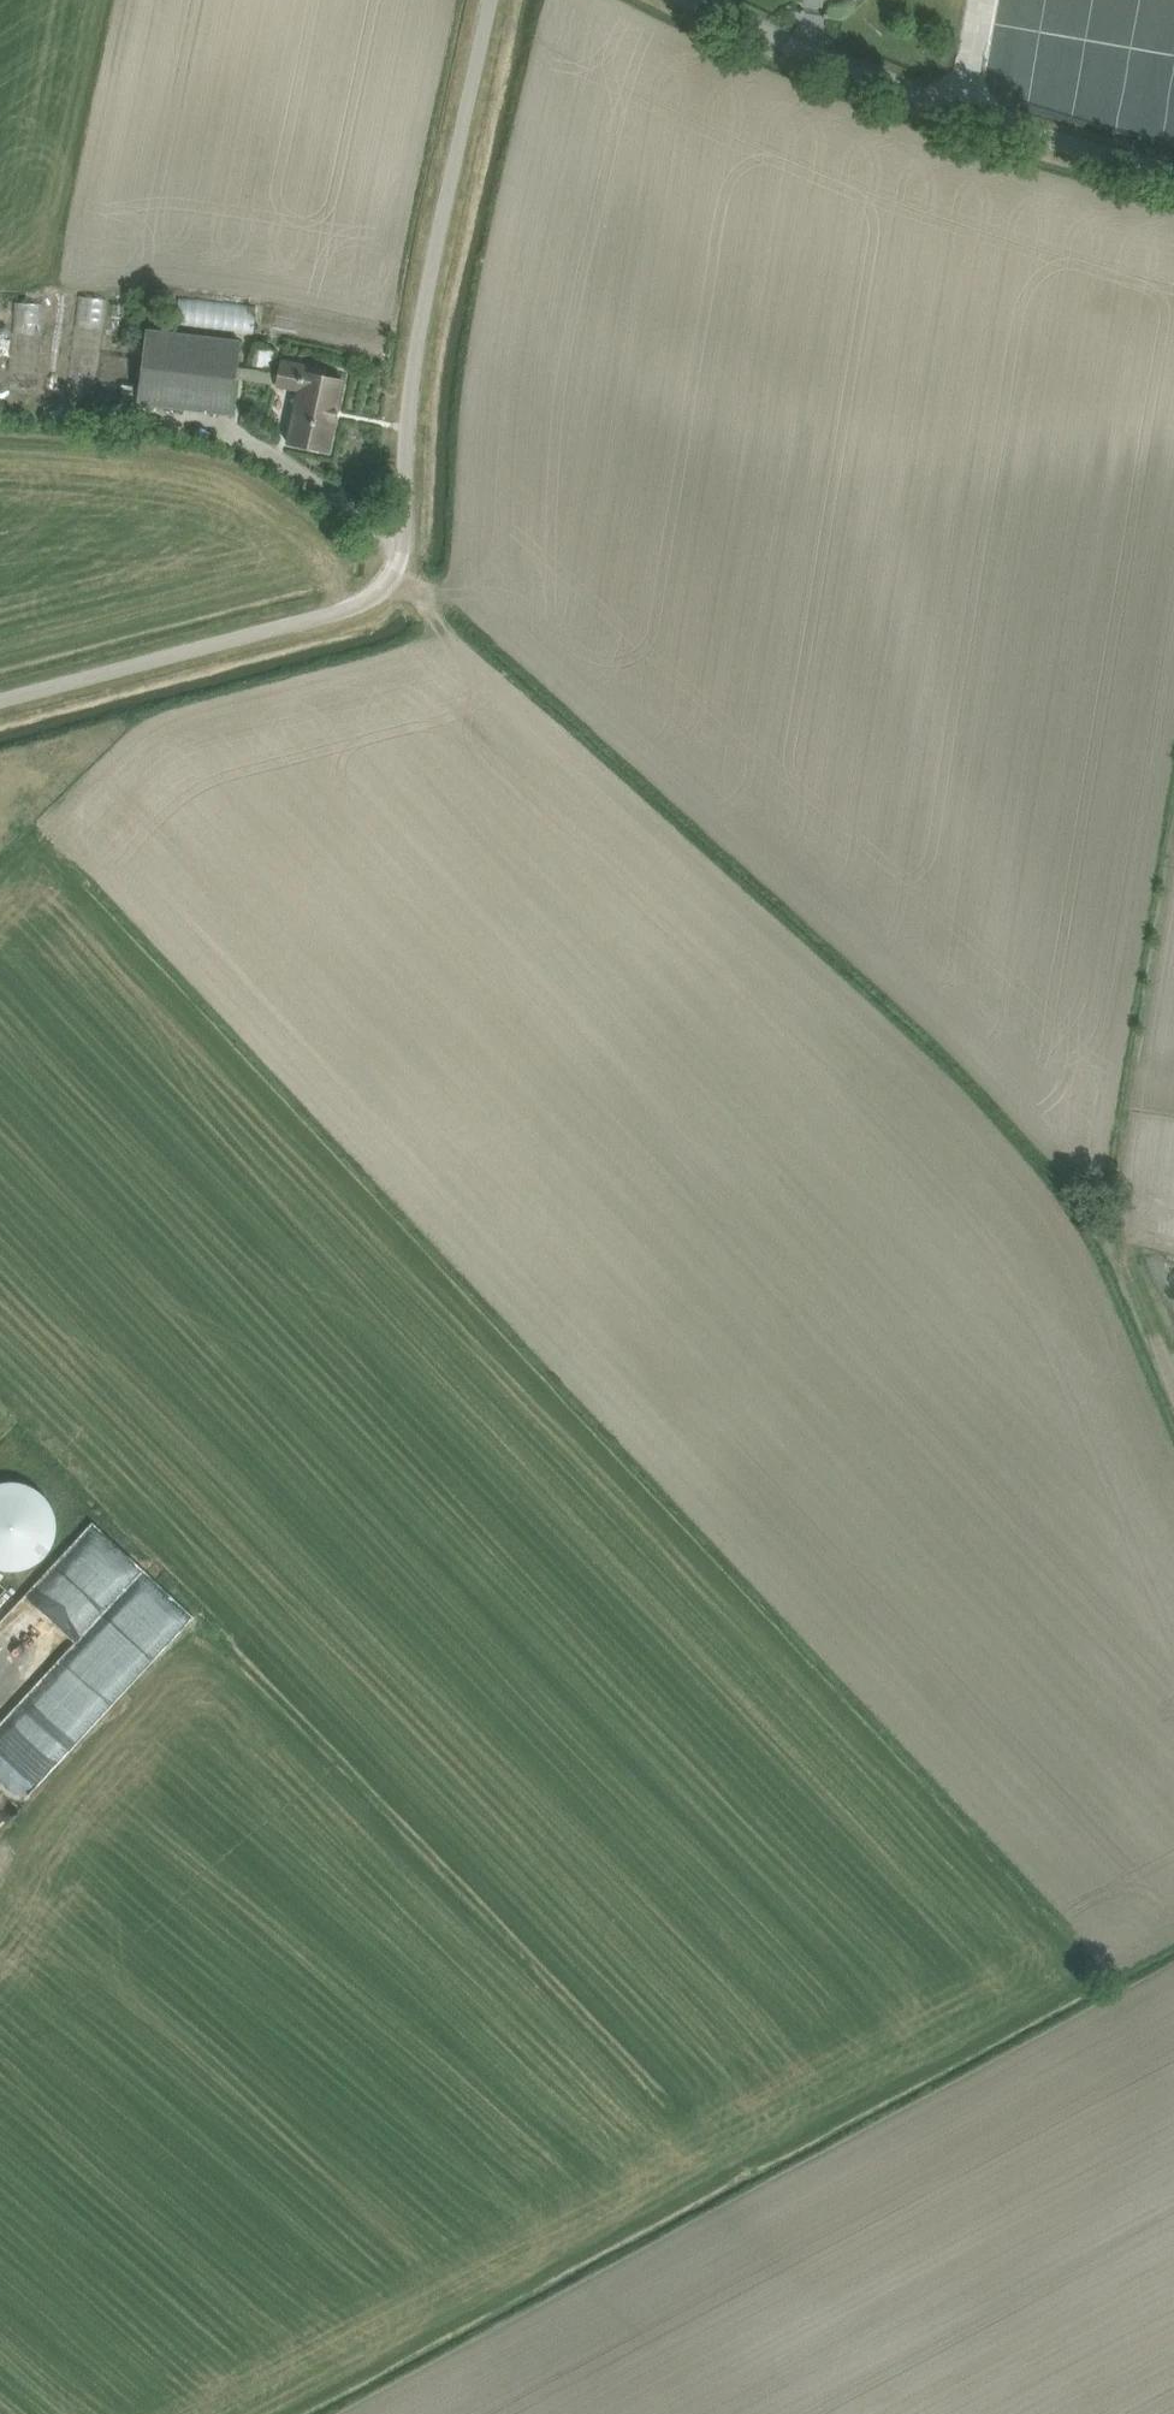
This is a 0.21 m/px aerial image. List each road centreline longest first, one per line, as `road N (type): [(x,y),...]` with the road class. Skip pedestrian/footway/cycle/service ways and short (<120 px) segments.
road 1 (unclassified): [(492,0),(420,323),(399,574),(357,607),(0,700)]
road 2 (unclassified): [(689,0),(883,86),(1173,174)]

